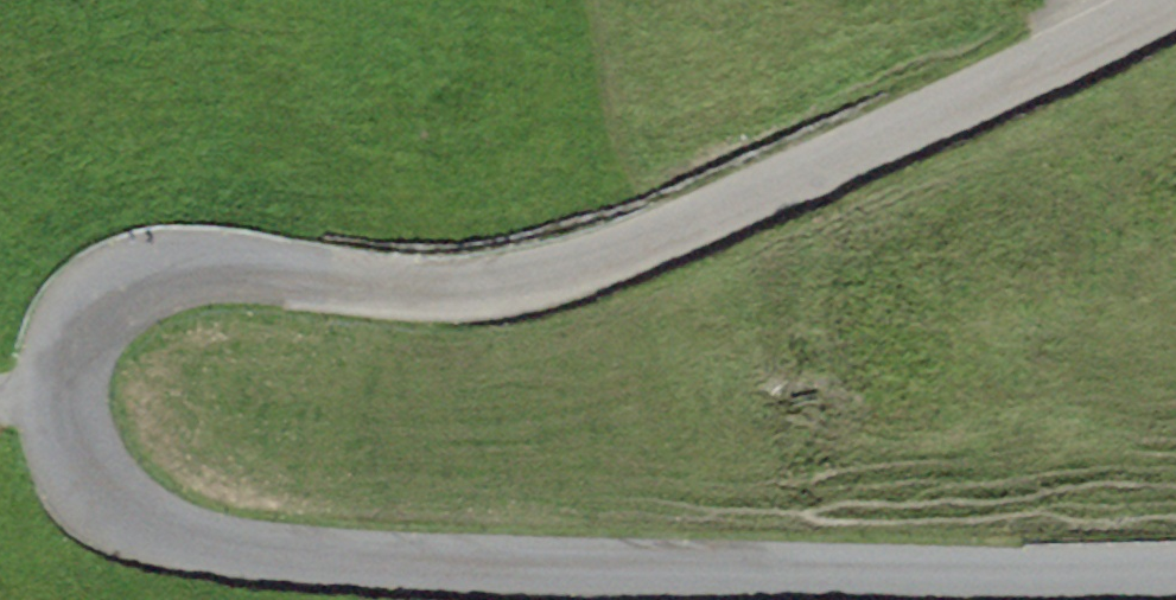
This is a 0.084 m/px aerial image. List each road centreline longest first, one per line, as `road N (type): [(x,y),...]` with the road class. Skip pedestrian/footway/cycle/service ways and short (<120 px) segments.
road 1 (tertiary): [(60,398),(68,354),(98,303),(135,280),(179,273),(415,297),(543,286),(631,254),(1161,0)]
road 2 (tertiary): [(1175,558),(452,569),(213,542),(158,531),(99,497),(70,454),(60,398)]

